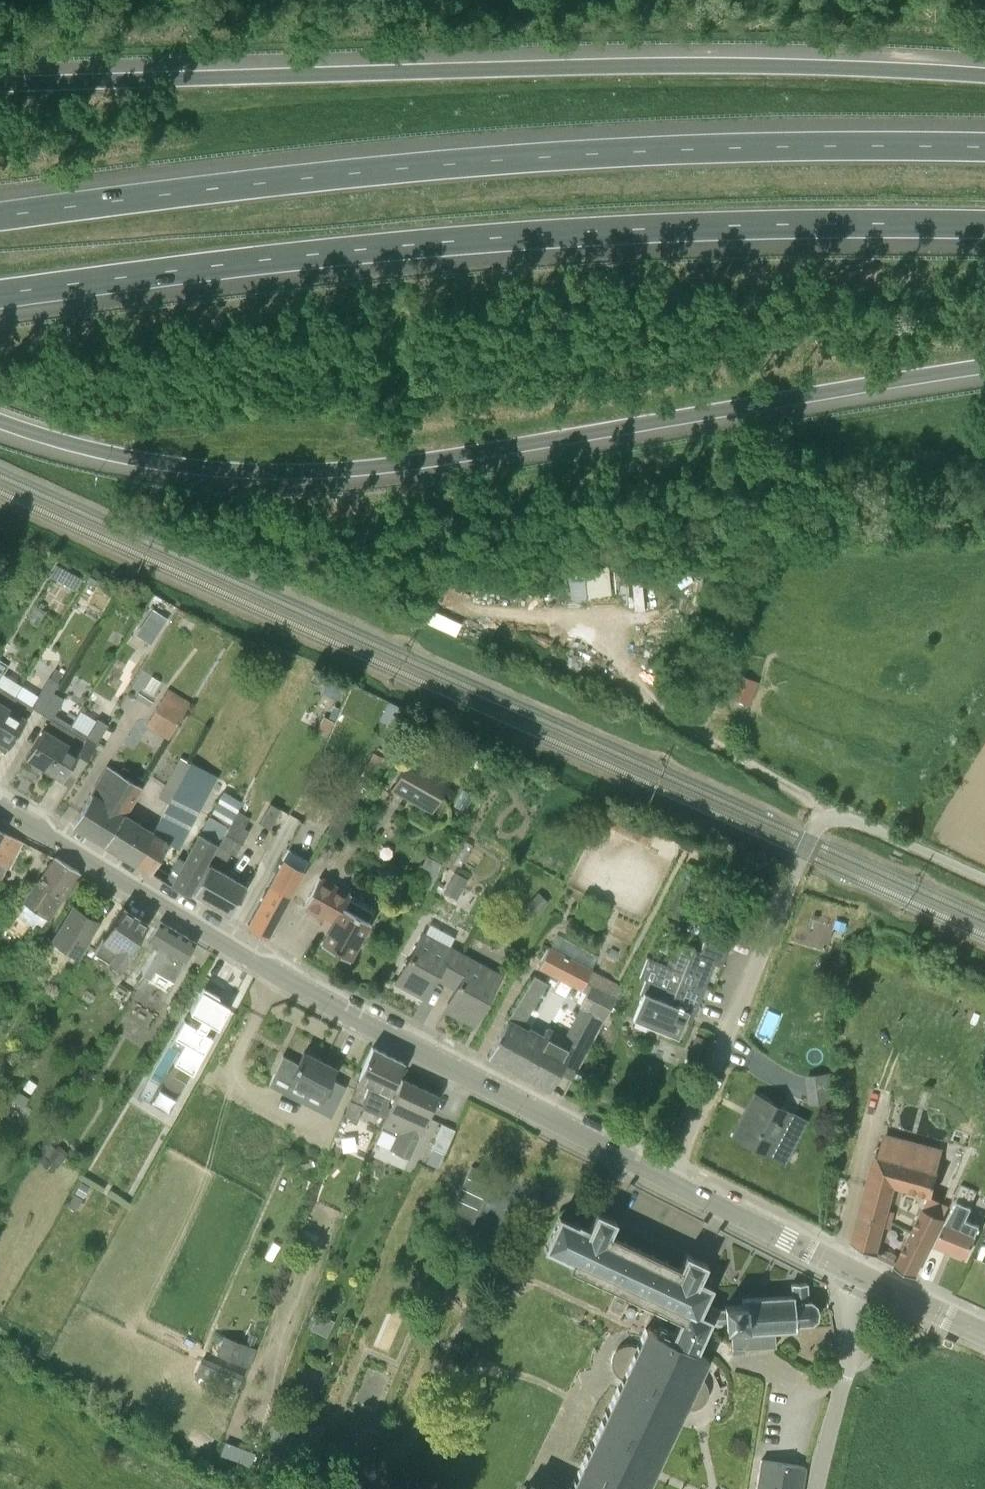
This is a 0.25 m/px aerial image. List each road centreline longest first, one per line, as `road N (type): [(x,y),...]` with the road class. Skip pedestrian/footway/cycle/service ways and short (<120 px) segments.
road 1 (motorway): [(0,422),(173,465),(332,471),(984,368)]
road 2 (motorway): [(0,297),(322,256),(568,236),(984,227)]
road 3 (motorway): [(984,144),(496,158),(0,213)]
road 4 (motorway): [(984,75),(692,65),(0,86)]
road 5 (tertiary): [(669,1179),(346,1012),(0,807)]
road 6 (unclassified): [(669,1179),(815,826),(837,817),(855,821),(984,879)]
road 7 (residential): [(816,1488),(846,1370),(859,1272)]
road 8 (tertiary): [(859,1272),(669,1179)]
road 9 (tertiary): [(984,1331),(859,1272)]

